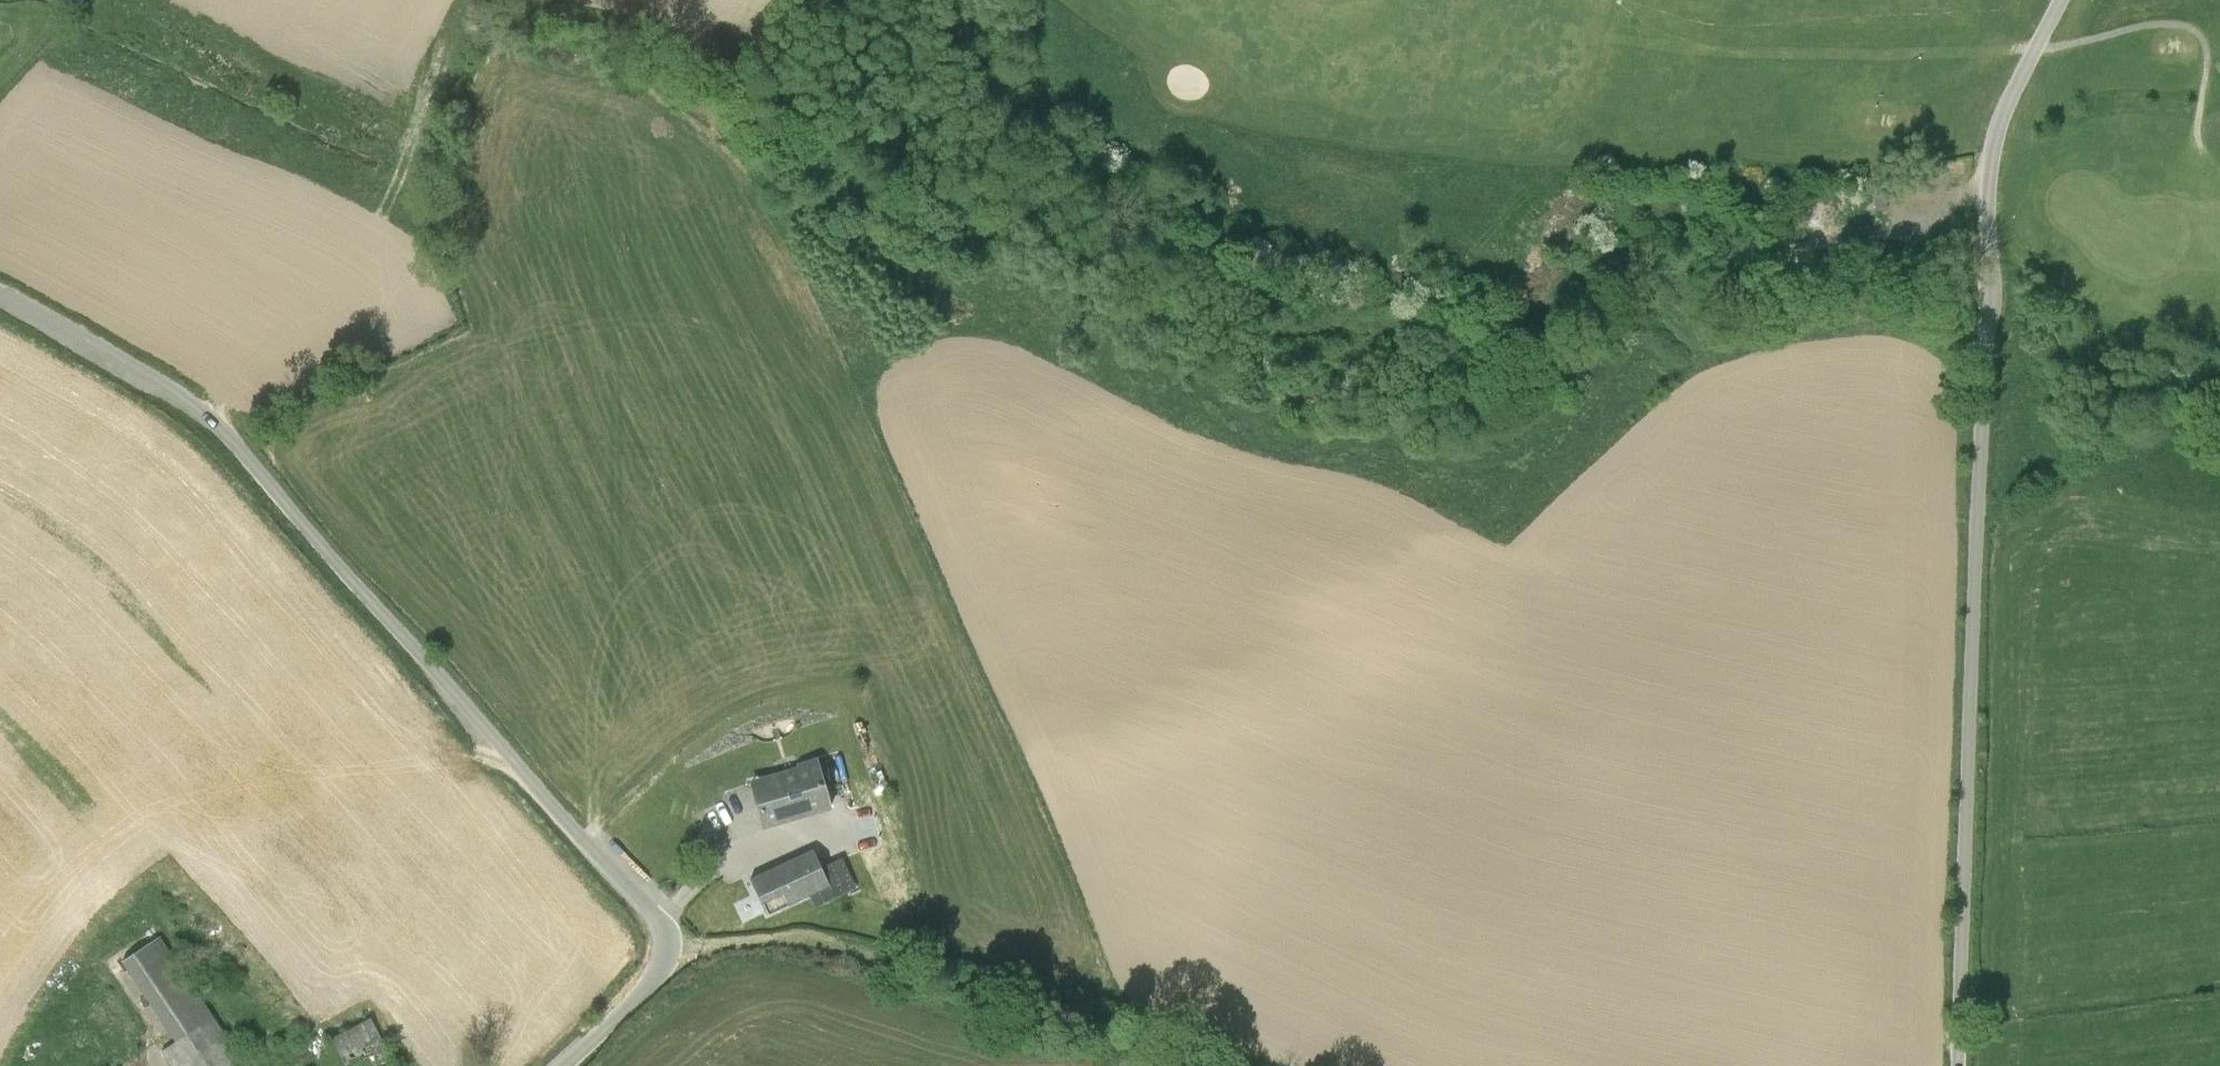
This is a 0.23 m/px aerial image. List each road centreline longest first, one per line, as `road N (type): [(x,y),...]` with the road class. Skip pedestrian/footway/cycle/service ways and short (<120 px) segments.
road 1 (unclassified): [(0,293),(151,379),(241,449),(660,923),(665,963),(568,1065)]
road 2 (unclassified): [(2058,0),(2006,109),(1993,156),(1954,1065)]

